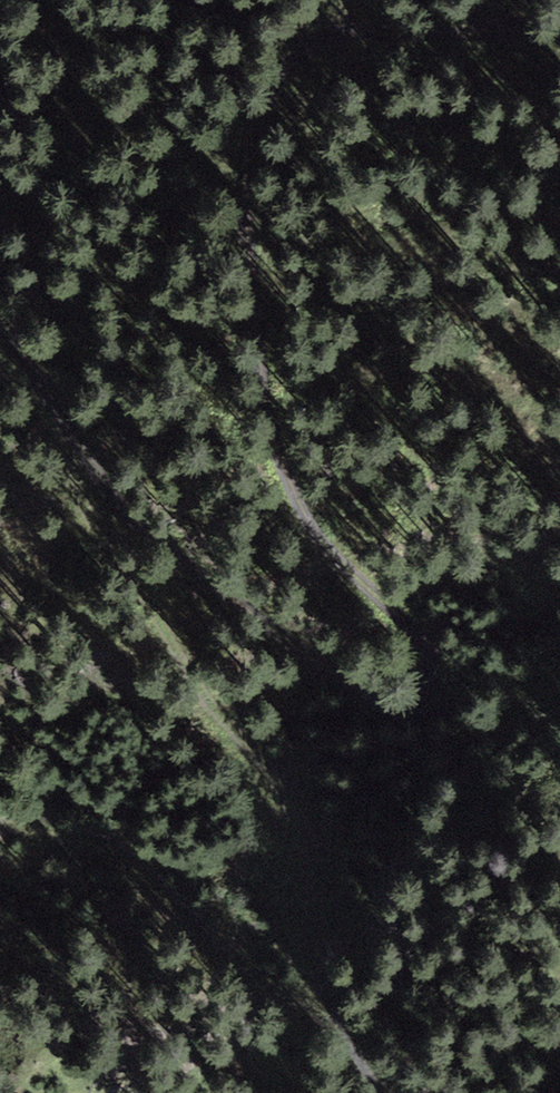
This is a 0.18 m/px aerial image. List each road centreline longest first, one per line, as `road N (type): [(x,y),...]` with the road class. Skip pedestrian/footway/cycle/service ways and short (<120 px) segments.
road 1 (track): [(559,31),(390,34),(349,45),(310,61),(274,92),(254,124),(245,190),(254,332),(271,426),(325,546),(428,645),(435,661),(425,690),(412,699),(374,699),(266,626),(138,528),(61,421)]
road 2 (track): [(61,421),(94,529),(195,687),(302,793),(315,870),(315,963),(350,1034)]

